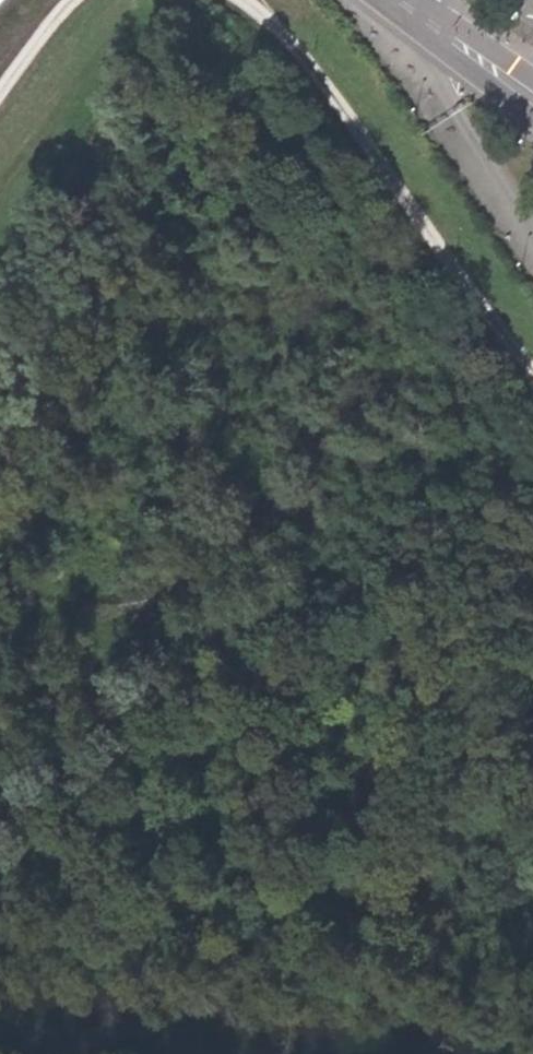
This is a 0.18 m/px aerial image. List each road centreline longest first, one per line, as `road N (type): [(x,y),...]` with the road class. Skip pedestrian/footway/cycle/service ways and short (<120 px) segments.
road 1 (track): [(242,0),(285,37),(359,130),(443,258),(532,366)]
road 2 (primary): [(392,0),(532,100)]
road 3 (track): [(0,95),(73,0)]

